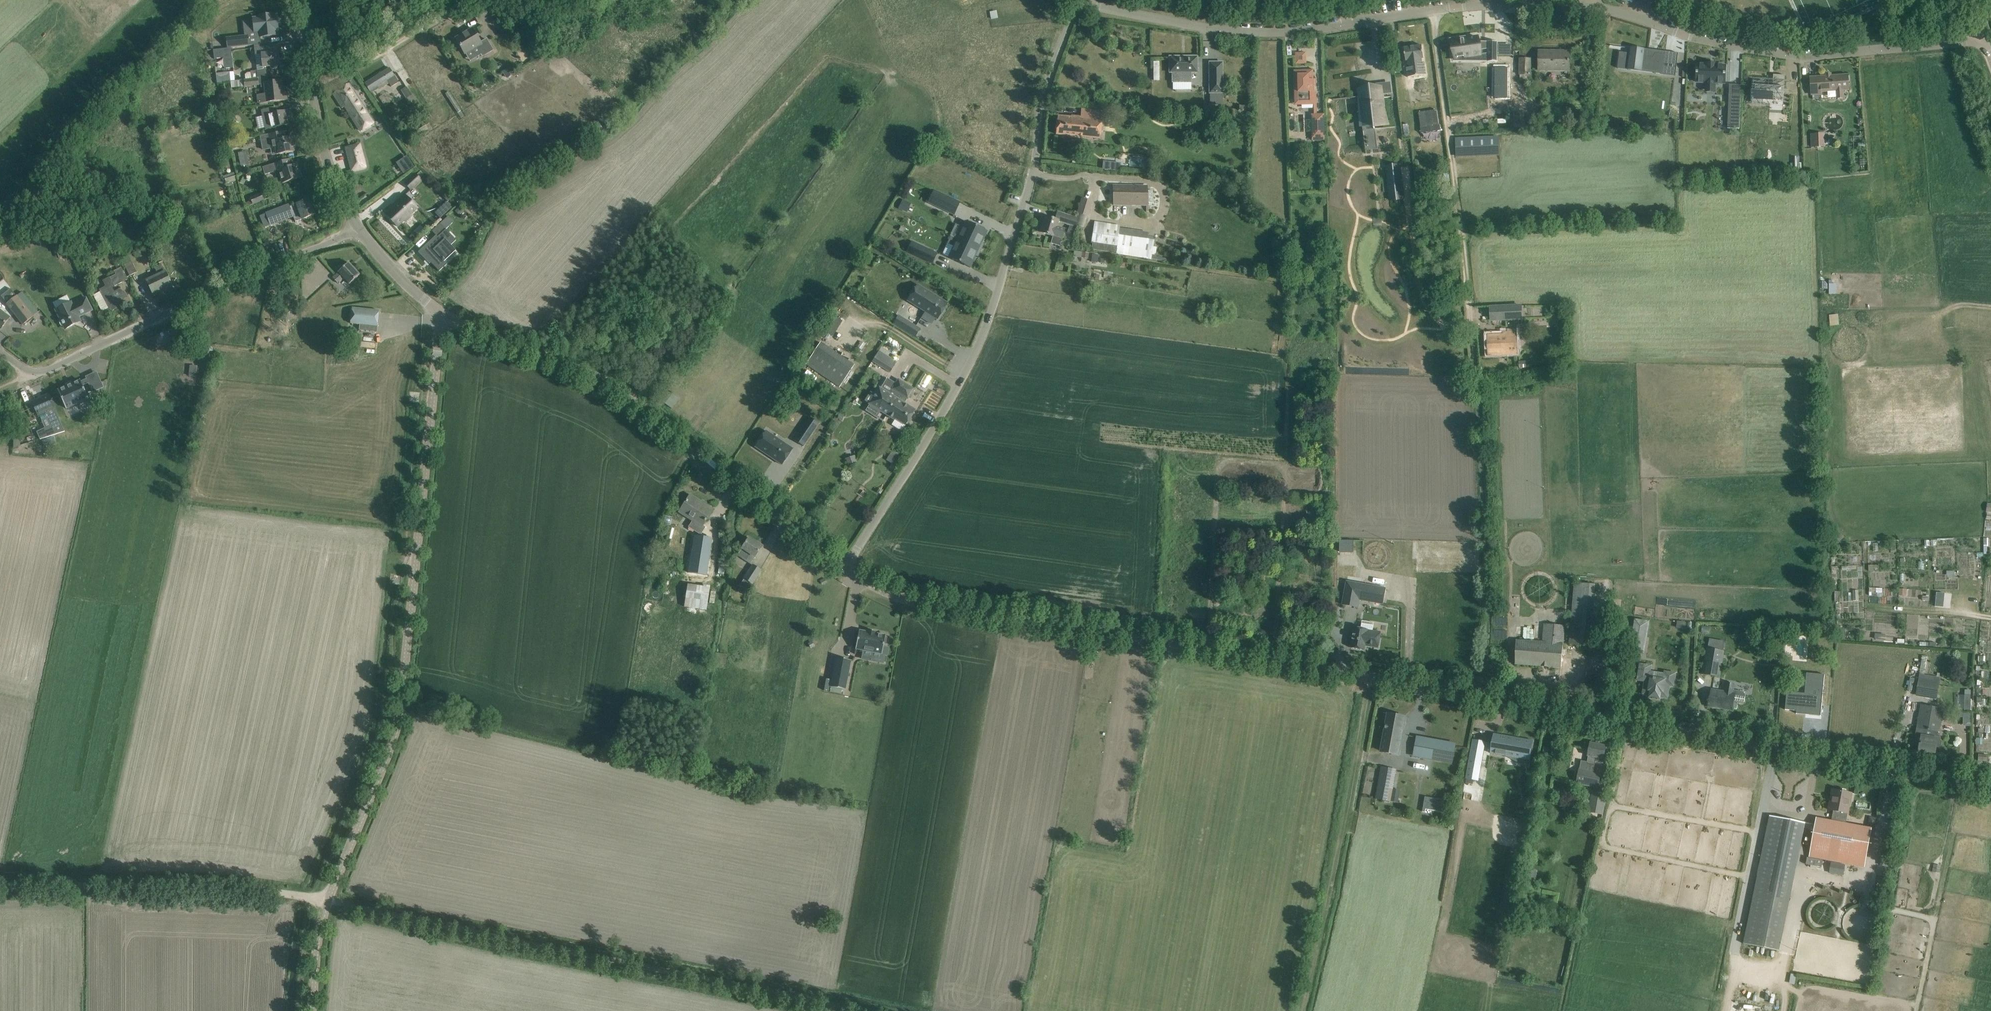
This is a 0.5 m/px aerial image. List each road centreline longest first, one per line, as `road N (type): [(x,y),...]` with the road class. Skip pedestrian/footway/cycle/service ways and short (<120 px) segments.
road 1 (unclassified): [(1990,788),(954,612),(887,593),(847,568)]
road 2 (track): [(0,888),(209,887),(330,900),(869,1010)]
road 3 (unclassified): [(314,1010),(330,900),(399,730),(446,317)]
road 4 (track): [(1484,697),(1481,486),(1439,12)]
road 5 (residential): [(847,568),(935,434),(987,326),(1055,66),(1082,3)]
road 6 (residential): [(1439,12),(1562,1),(1793,52),(1980,40)]
road 7 (unclassified): [(847,568),(632,398),(446,317)]
road 8 (residential): [(25,369),(46,371),(357,226)]
road 9 (residential): [(1439,12),(1275,32),(1082,3)]
road 10 (track): [(318,97),(418,32),(447,0)]
road 11 (unclassified): [(357,226),(314,99)]
road 12 (unclassified): [(446,317),(382,261),(357,226)]

